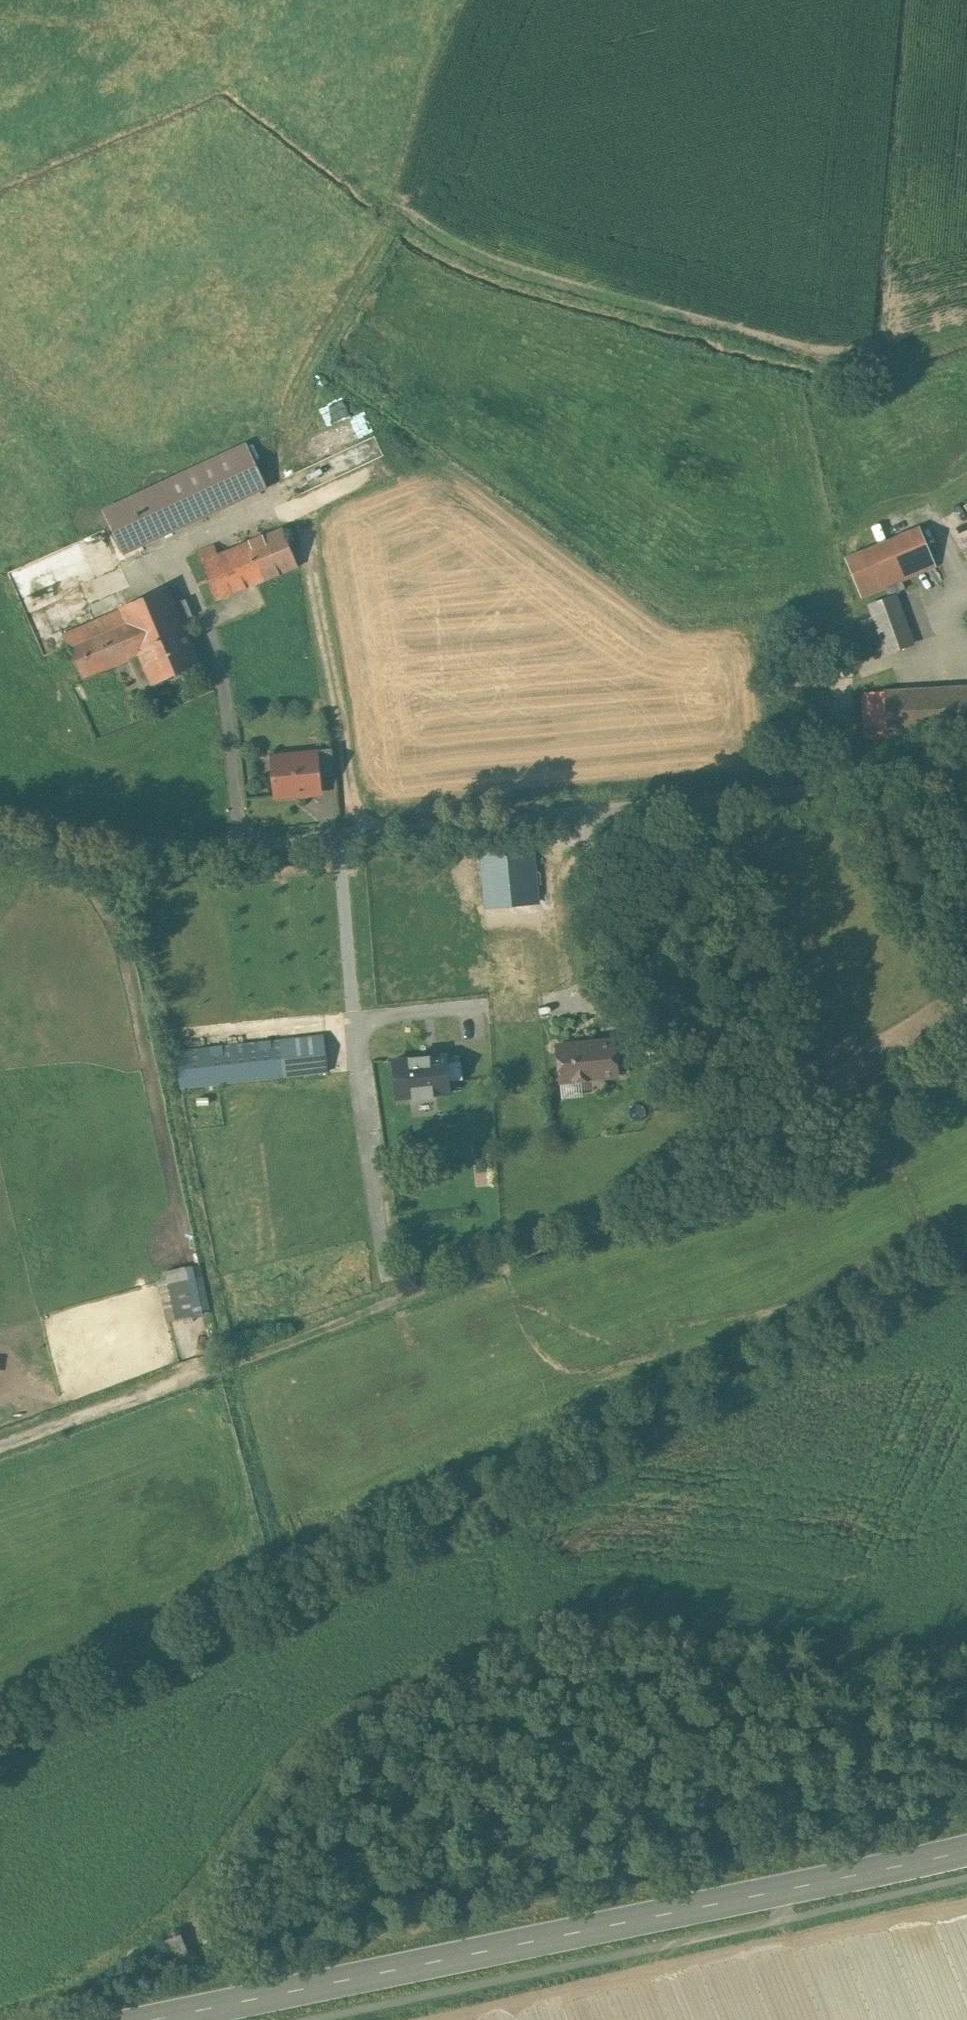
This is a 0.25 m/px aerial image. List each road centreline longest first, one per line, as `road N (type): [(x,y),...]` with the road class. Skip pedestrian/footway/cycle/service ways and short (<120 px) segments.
road 1 (track): [(966,1049),(785,1179),(495,1261),(0,1443)]
road 2 (unclassified): [(966,771),(213,845),(0,809)]
road 3 (secondary): [(145,2019),(966,1849)]
road 4 (track): [(286,491),(305,527),(356,830)]

